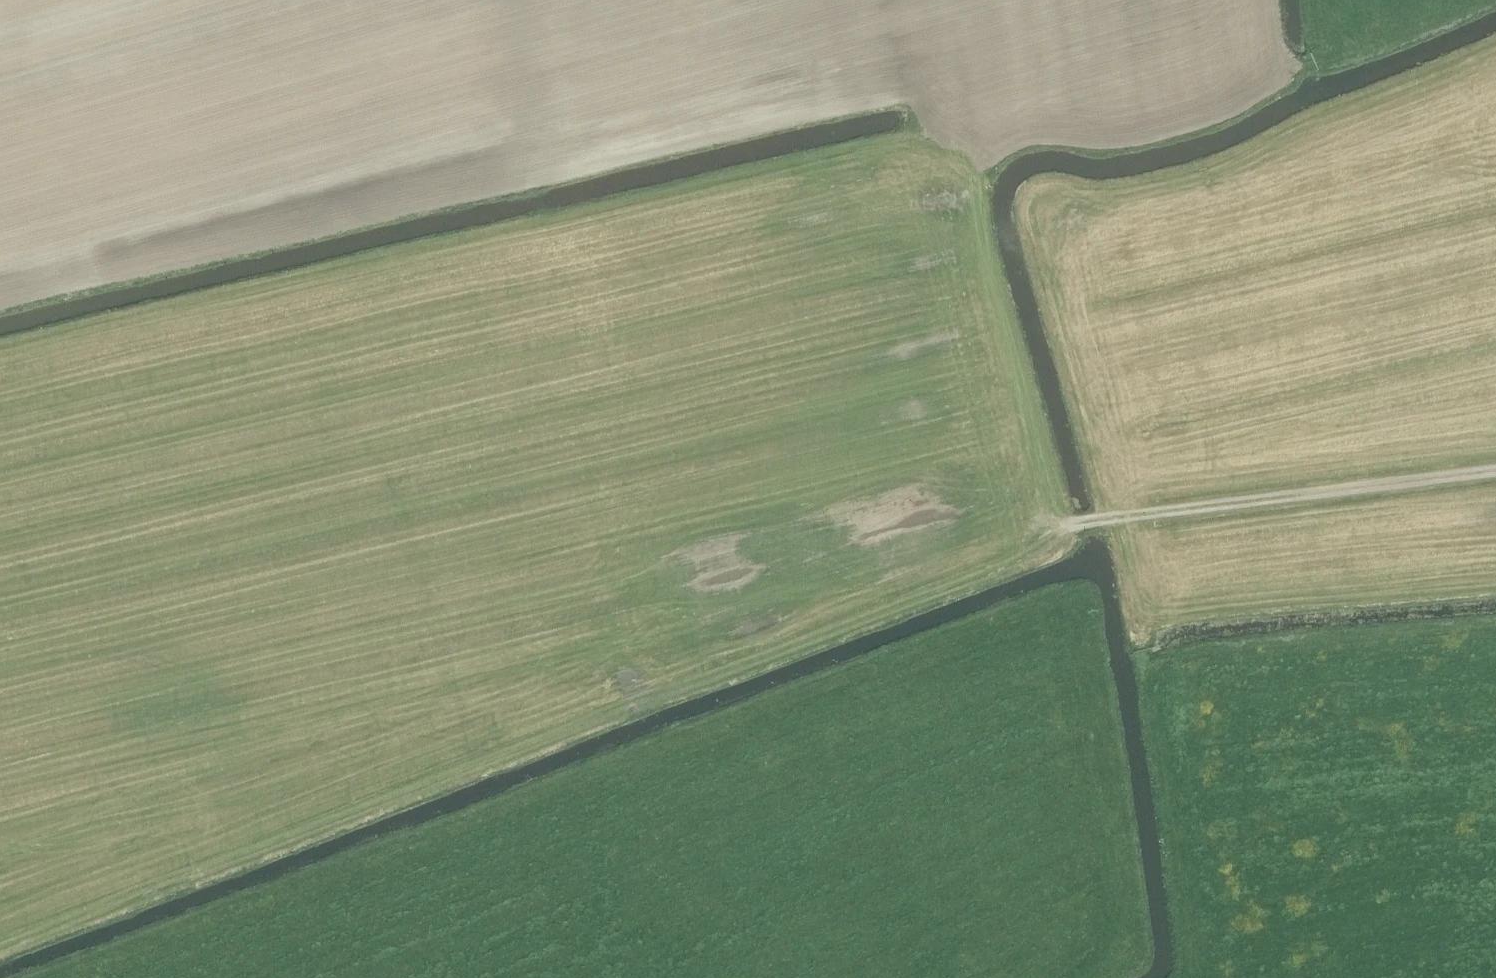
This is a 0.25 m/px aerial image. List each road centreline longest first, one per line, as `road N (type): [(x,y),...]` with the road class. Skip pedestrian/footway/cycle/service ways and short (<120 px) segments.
road 1 (track): [(1070,525),(1495,470)]

